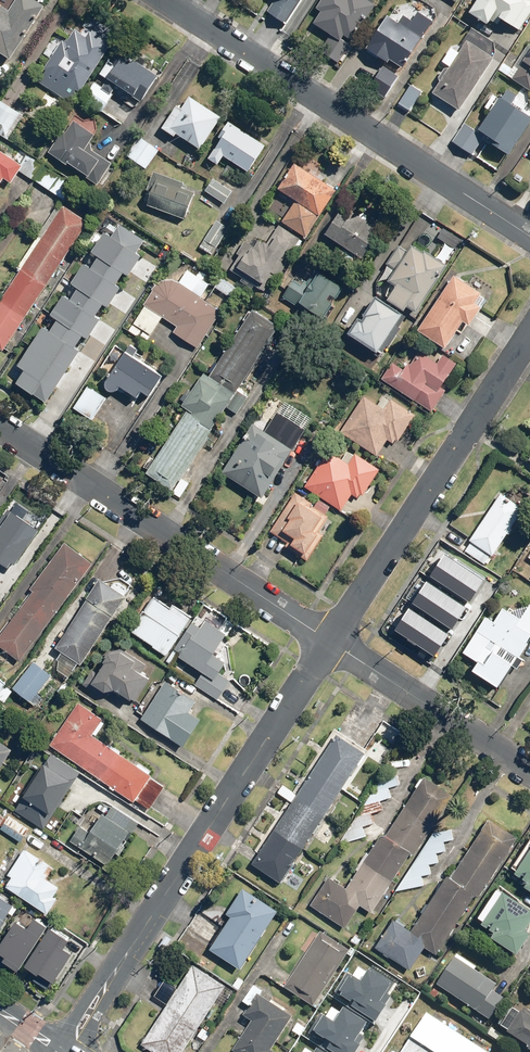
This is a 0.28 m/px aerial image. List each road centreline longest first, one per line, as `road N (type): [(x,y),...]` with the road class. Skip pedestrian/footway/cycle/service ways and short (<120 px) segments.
road 1 (residential): [(529,235),(166,0)]
road 2 (tertiary): [(107,985),(331,640)]
road 3 (residential): [(0,425),(331,640)]
road 4 (tertiary): [(331,640),(529,334)]
road 5 (residential): [(331,640),(529,770)]

